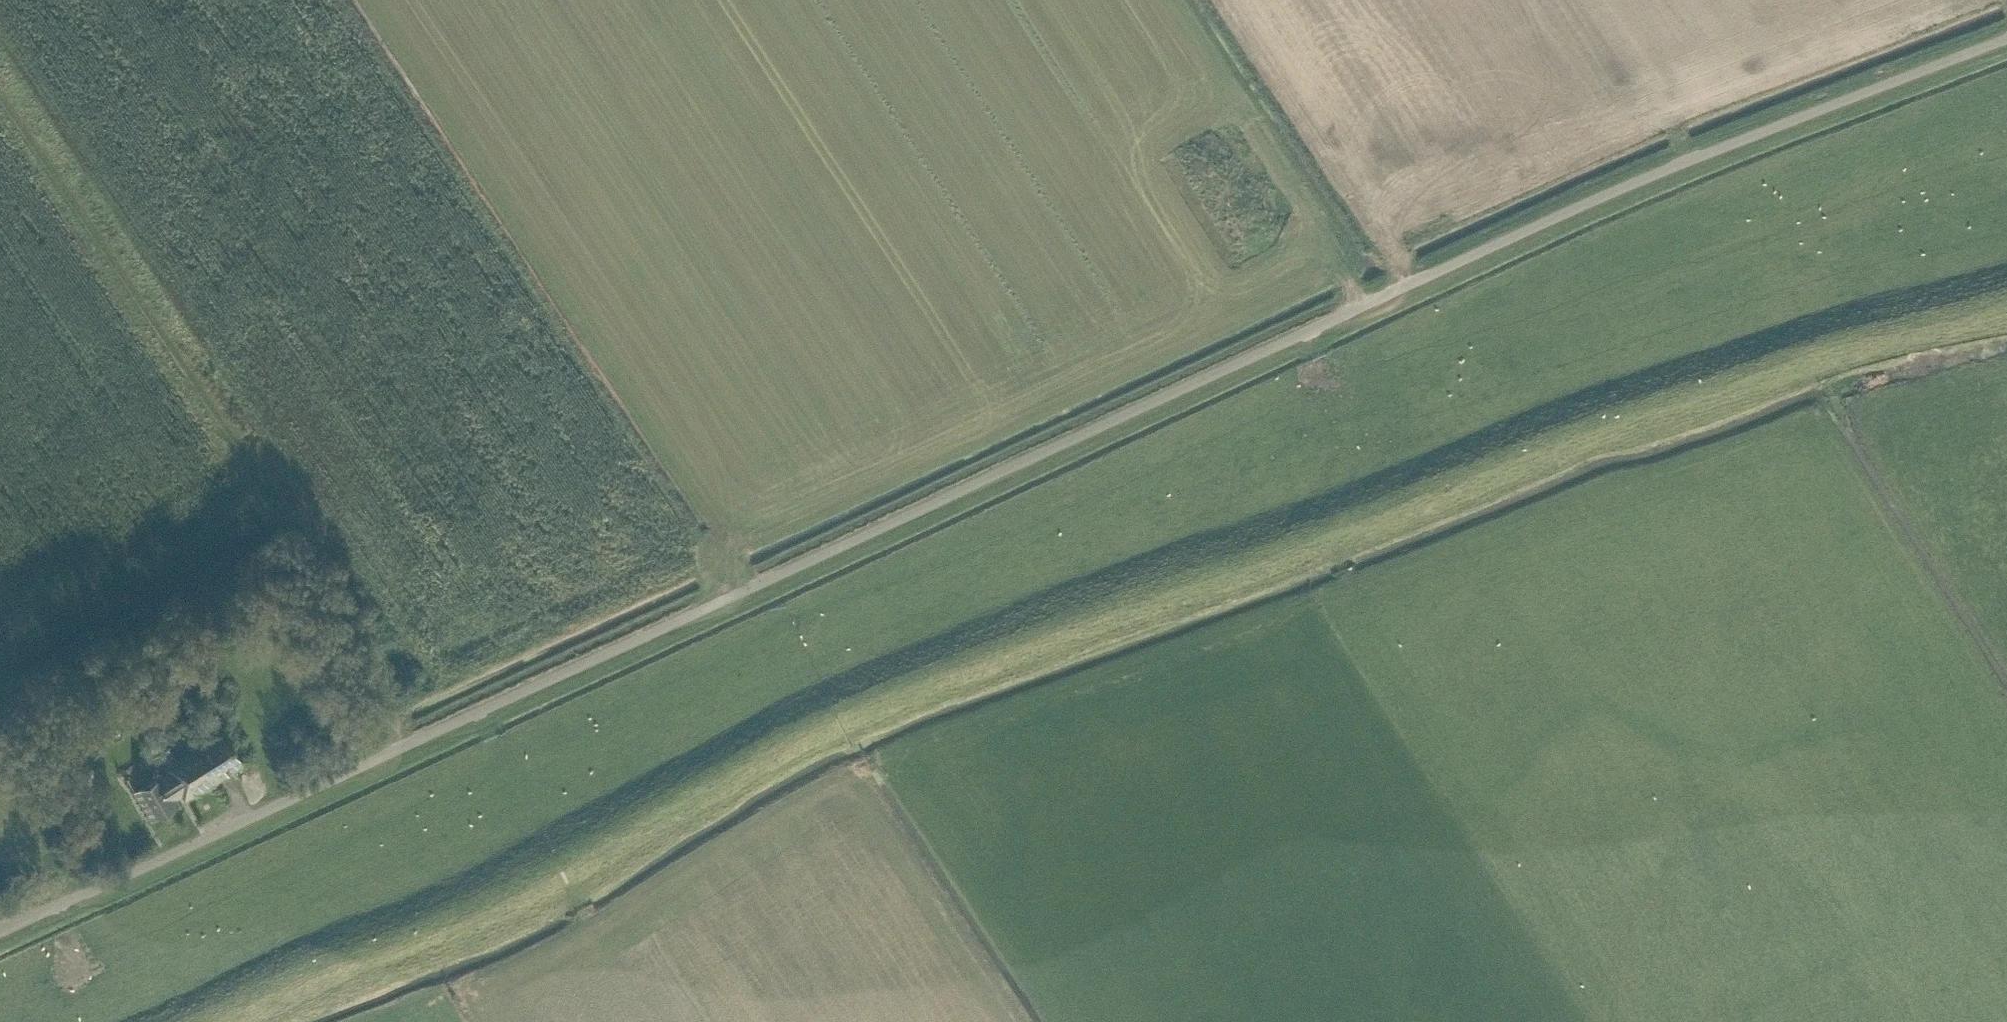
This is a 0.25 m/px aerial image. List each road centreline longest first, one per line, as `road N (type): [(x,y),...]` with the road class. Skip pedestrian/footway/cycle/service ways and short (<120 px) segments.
road 1 (unclassified): [(0,937),(875,528),(1800,116),(2006,38)]

